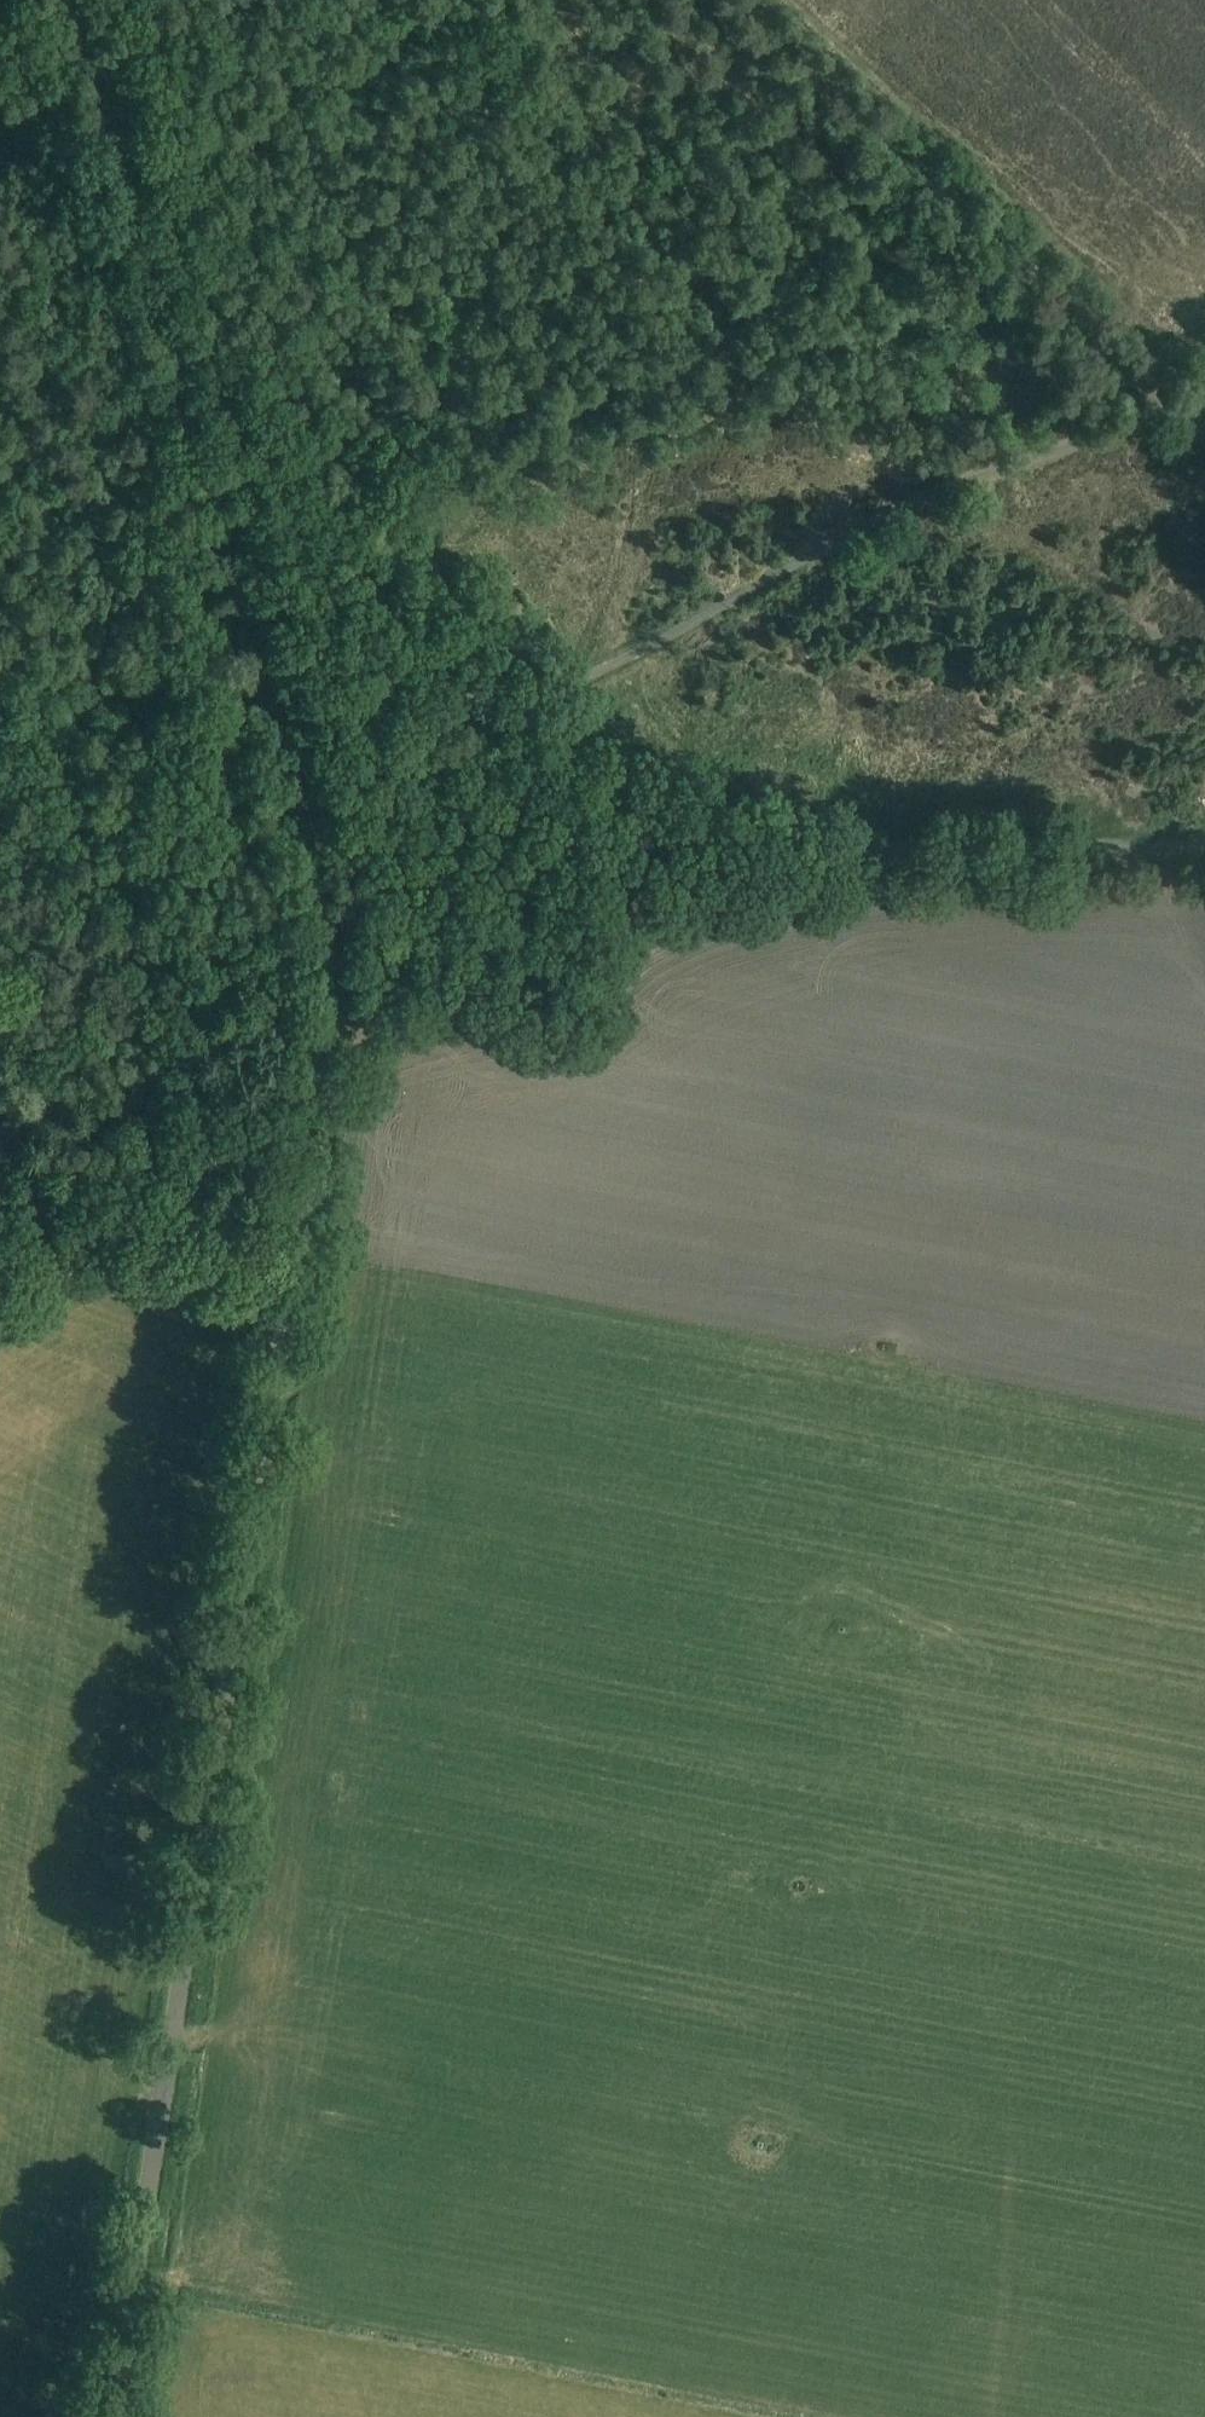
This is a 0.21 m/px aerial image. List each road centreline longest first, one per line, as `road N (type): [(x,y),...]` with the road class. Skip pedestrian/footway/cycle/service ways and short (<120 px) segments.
road 1 (unclassified): [(112,2416),(326,1019),(323,930),(294,775),(86,0)]
road 2 (track): [(738,0),(1174,400)]

